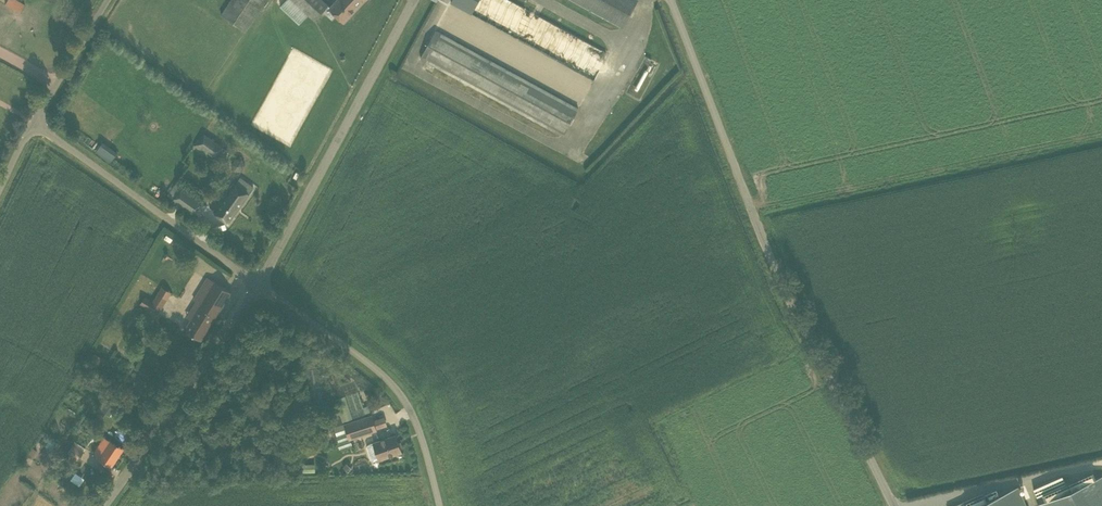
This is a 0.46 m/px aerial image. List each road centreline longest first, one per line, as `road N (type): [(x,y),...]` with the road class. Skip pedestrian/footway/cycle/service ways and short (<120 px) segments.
road 1 (unclassified): [(891,505),(820,366),(677,0)]
road 2 (unclassified): [(260,286),(415,0)]
road 3 (unclassified): [(440,505),(426,446),(406,407),(379,376),(260,286)]
road 4 (unclassified): [(260,286),(32,119)]
road 5 (unclassified): [(106,505),(260,286)]
road 6 (unclassified): [(32,119),(106,0)]

